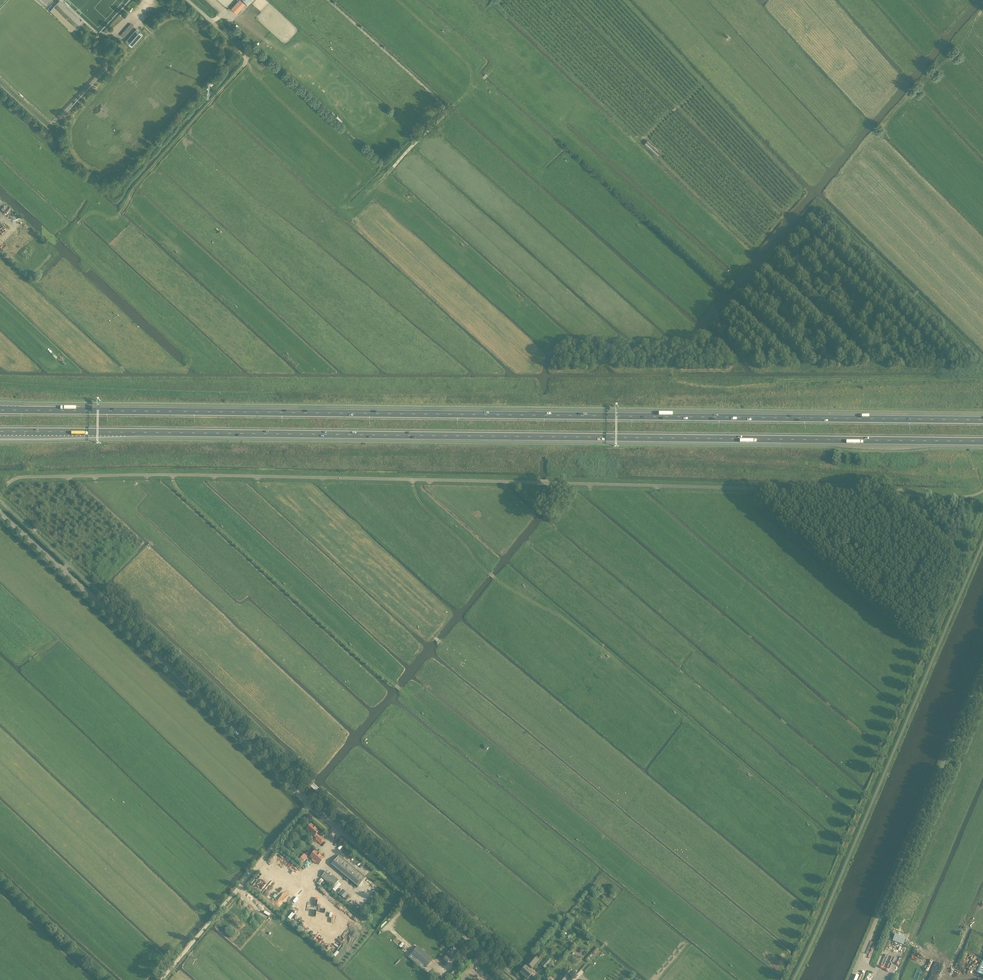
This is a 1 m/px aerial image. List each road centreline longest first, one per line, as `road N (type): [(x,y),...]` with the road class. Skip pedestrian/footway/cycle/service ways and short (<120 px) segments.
road 1 (motorway): [(982,420),(0,410)]
road 2 (motorway): [(0,432),(982,441)]
road 3 (unclassified): [(0,492),(26,477),(150,474),(896,492)]
road 4 (tertiary): [(507,979),(0,513)]
road 5 (unclassified): [(850,979),(982,667)]
road 6 (track): [(188,0),(247,61),(138,183)]
road 7 (track): [(388,168),(447,109),(330,0)]
road 8 (track): [(160,979),(310,803)]

